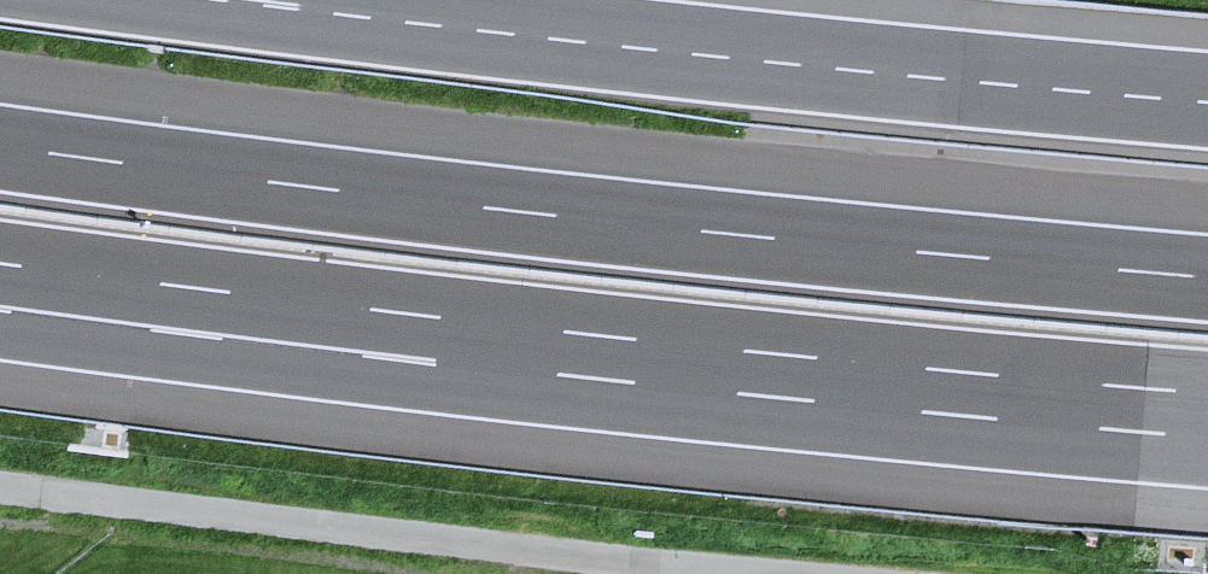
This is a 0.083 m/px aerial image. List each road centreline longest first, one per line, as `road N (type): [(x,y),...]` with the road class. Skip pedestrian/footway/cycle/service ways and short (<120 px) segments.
road 1 (motorway): [(1207,274),(750,234),(0,143)]
road 2 (motorway): [(17,288),(400,335),(1207,416)]
road 3 (motorway): [(1207,100),(242,0)]
road 4 (unclassified): [(778,573),(0,486)]

